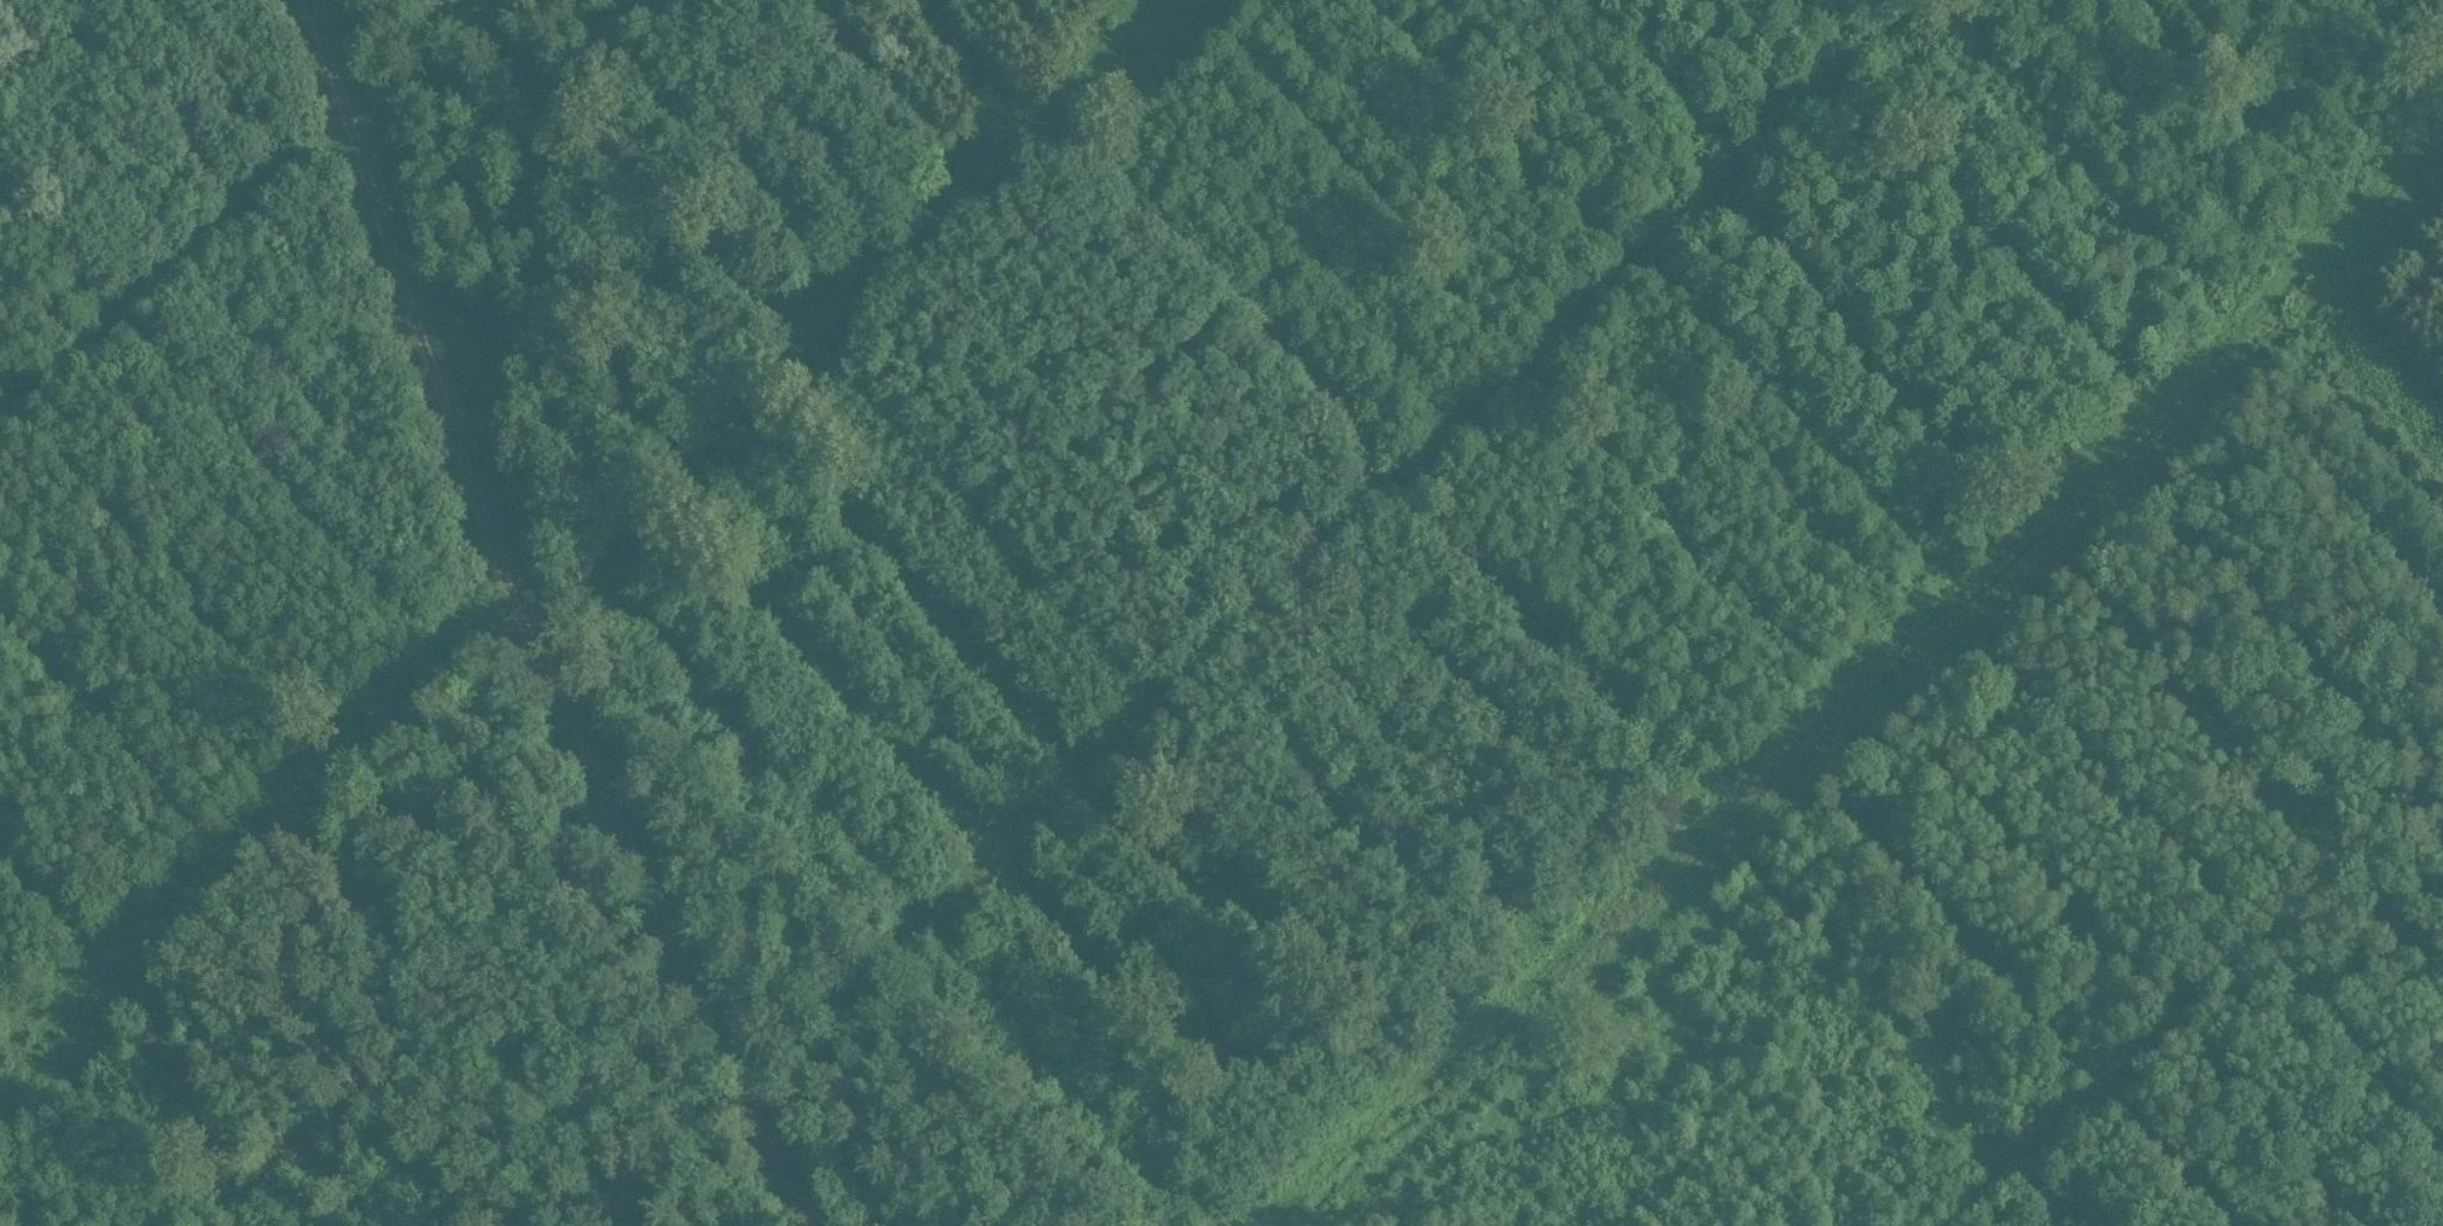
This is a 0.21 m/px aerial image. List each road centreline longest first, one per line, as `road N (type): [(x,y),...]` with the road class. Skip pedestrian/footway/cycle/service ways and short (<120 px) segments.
road 1 (track): [(806,1225),(509,583),(307,0)]

